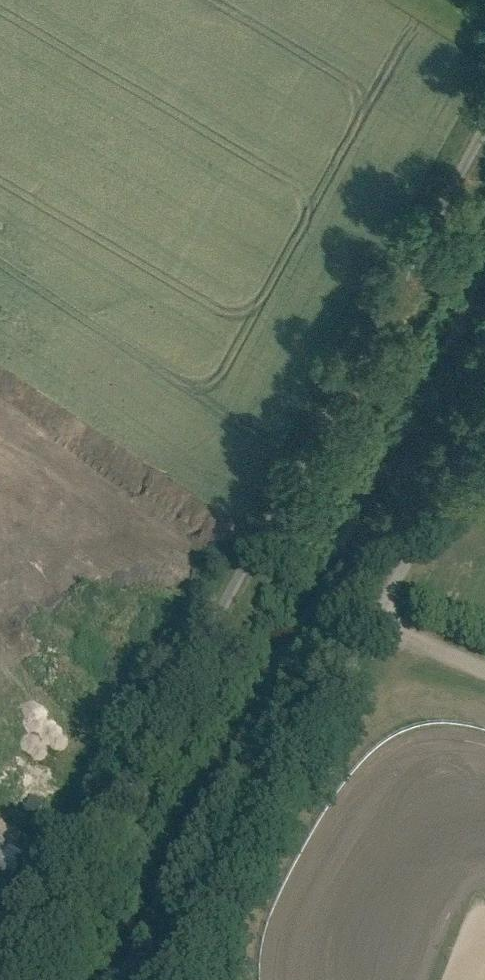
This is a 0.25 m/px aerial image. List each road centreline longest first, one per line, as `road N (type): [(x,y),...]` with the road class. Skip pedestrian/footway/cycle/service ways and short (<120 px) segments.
road 1 (unclassified): [(21,979),(484,69)]
road 2 (unclassified): [(175,979),(484,368)]
road 3 (track): [(484,664),(360,618)]

